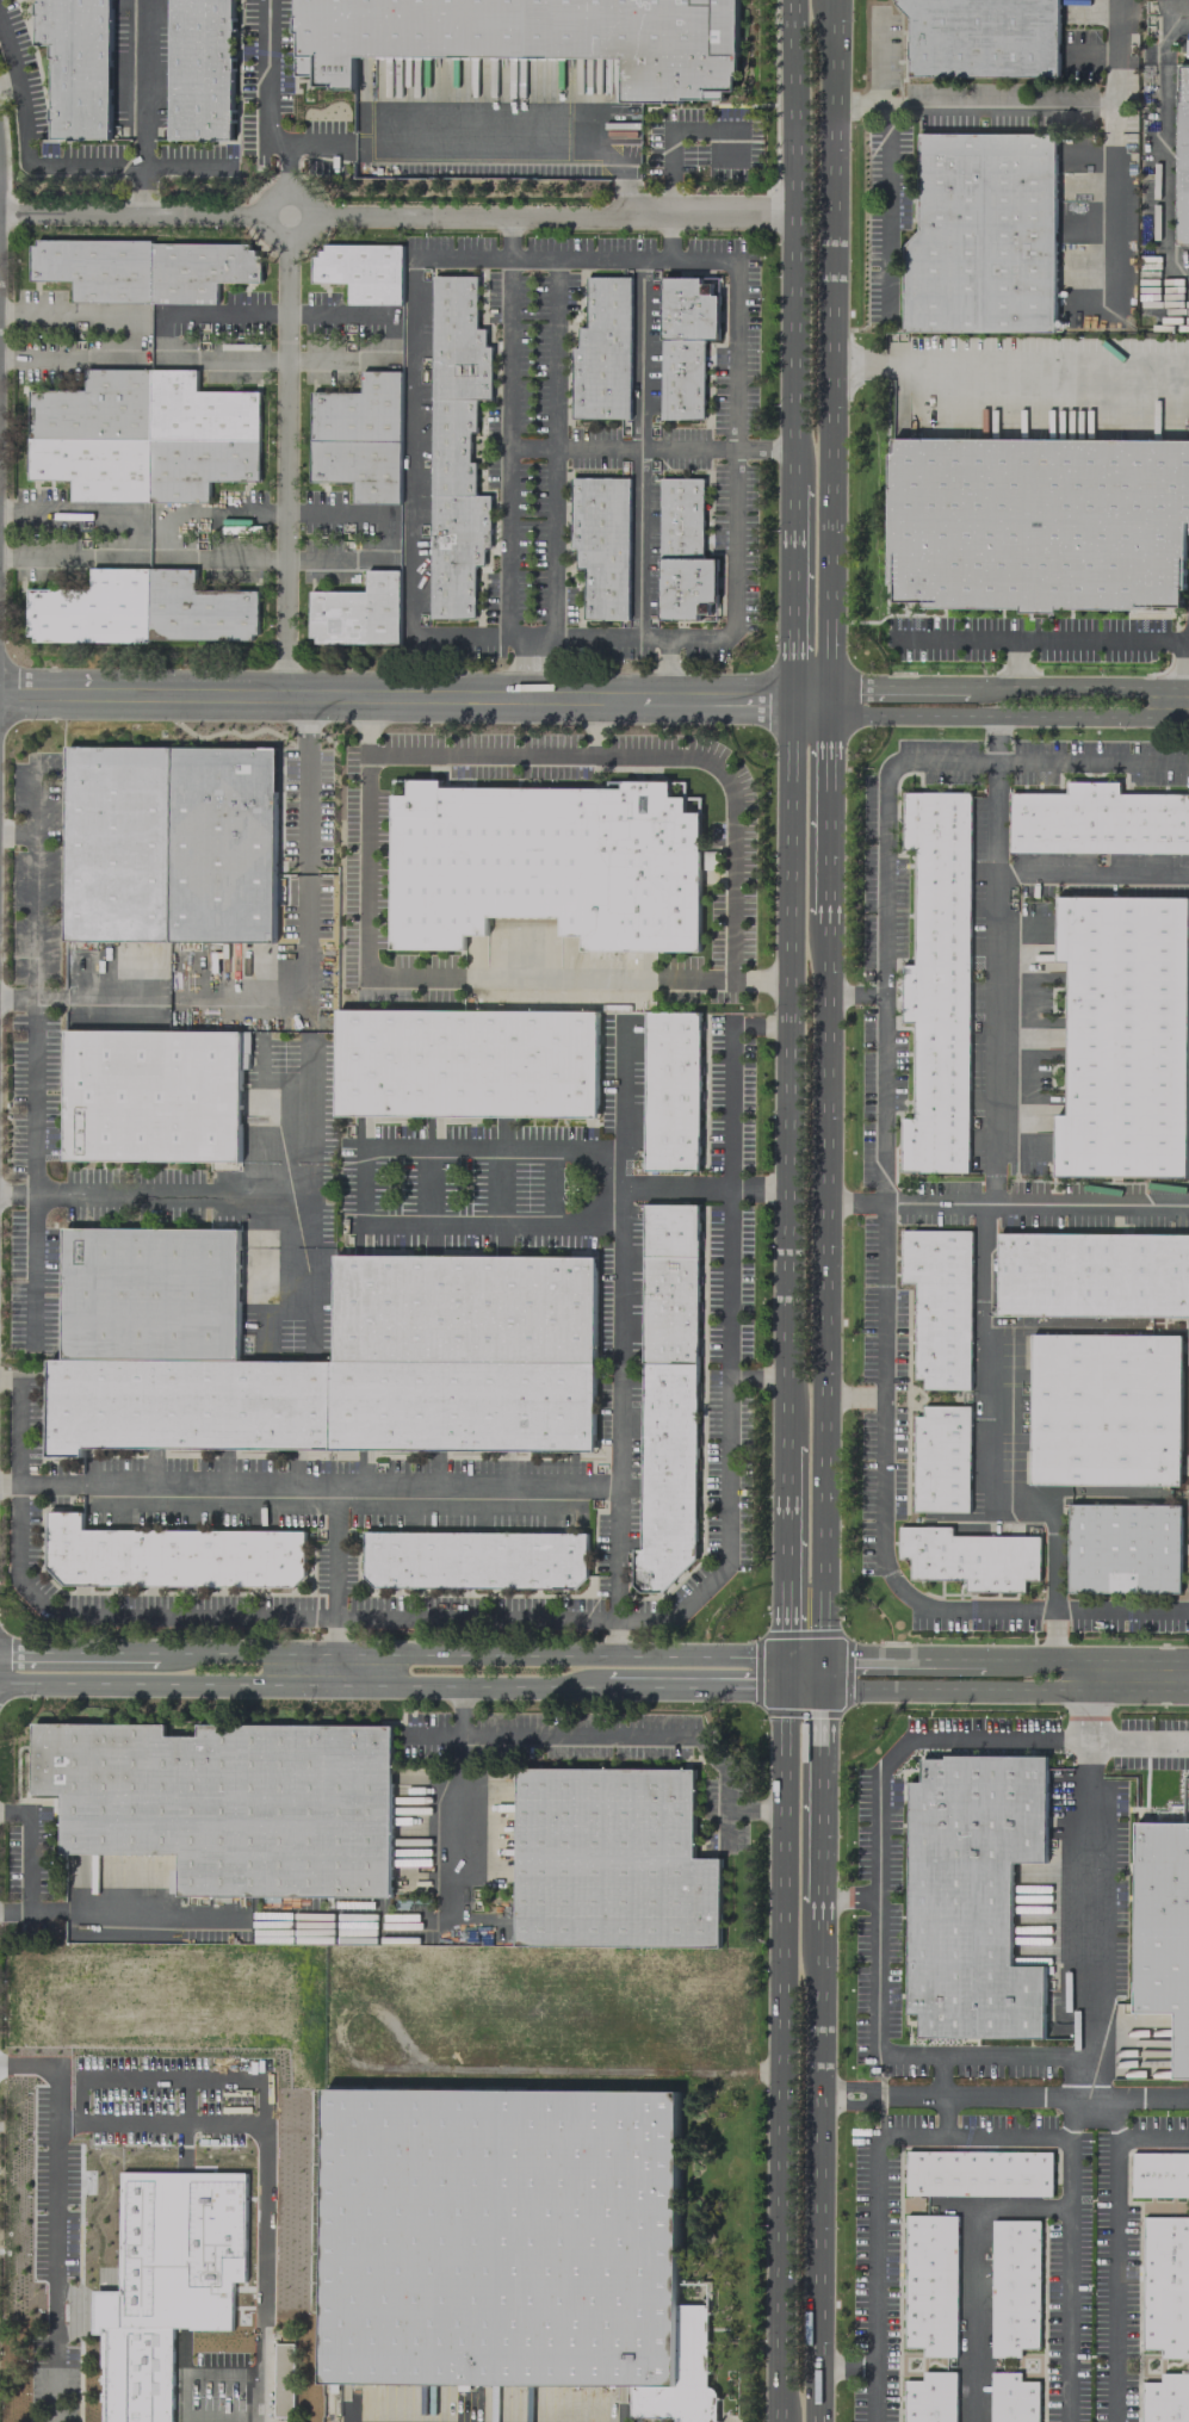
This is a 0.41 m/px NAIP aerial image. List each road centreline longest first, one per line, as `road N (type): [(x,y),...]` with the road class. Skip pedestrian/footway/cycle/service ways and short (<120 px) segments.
road 1 (residential): [(996,701),(0,693)]
road 2 (tertiary): [(0,1682),(820,1690)]
road 3 (tertiary): [(818,1655),(0,1651)]
road 4 (primary): [(820,1690),(826,913)]
road 5 (primary): [(784,1687),(781,2421)]
road 6 (primary): [(792,700),(787,1423)]
road 7 (primary): [(828,701),(828,0)]
road 8 (primary): [(794,0),(793,482)]
road 9 (primary): [(818,2365),(819,2094)]
road 10 (primary): [(787,1423),(784,1687)]
road 11 (residential): [(1052,1660),(818,1655)]
road 12 (residential): [(820,1690),(1054,1692)]
road 13 (primary): [(793,482),(792,700)]
road 14 (primary): [(826,913),(828,701)]
road 15 (primary): [(820,1895),(820,1690)]
road 16 (residential): [(1188,702),(996,701)]
road 17 (primary): [(819,2094),(820,1925)]

